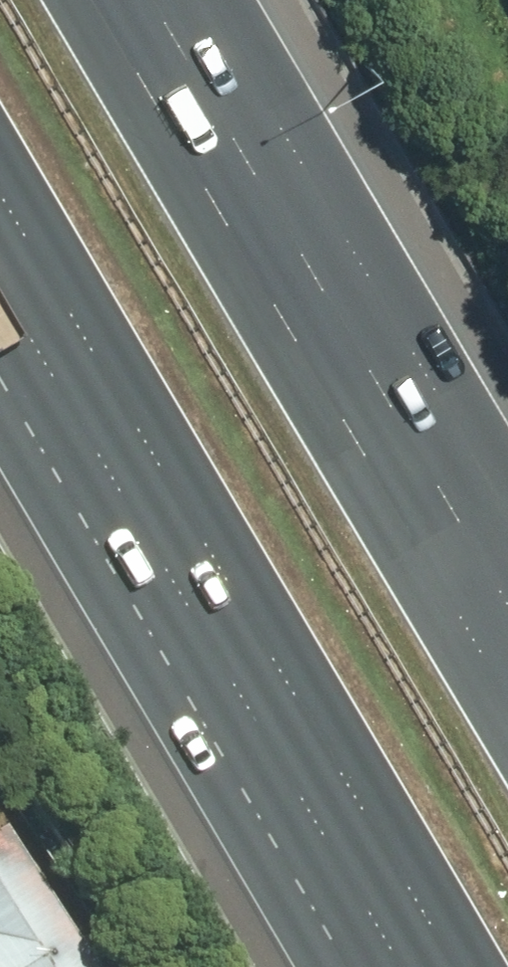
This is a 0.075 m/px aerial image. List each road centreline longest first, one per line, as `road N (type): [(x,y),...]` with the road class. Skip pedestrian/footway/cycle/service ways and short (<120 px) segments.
road 1 (motorway): [(455,966),(0,197)]
road 2 (motorway): [(92,0),(507,701)]

